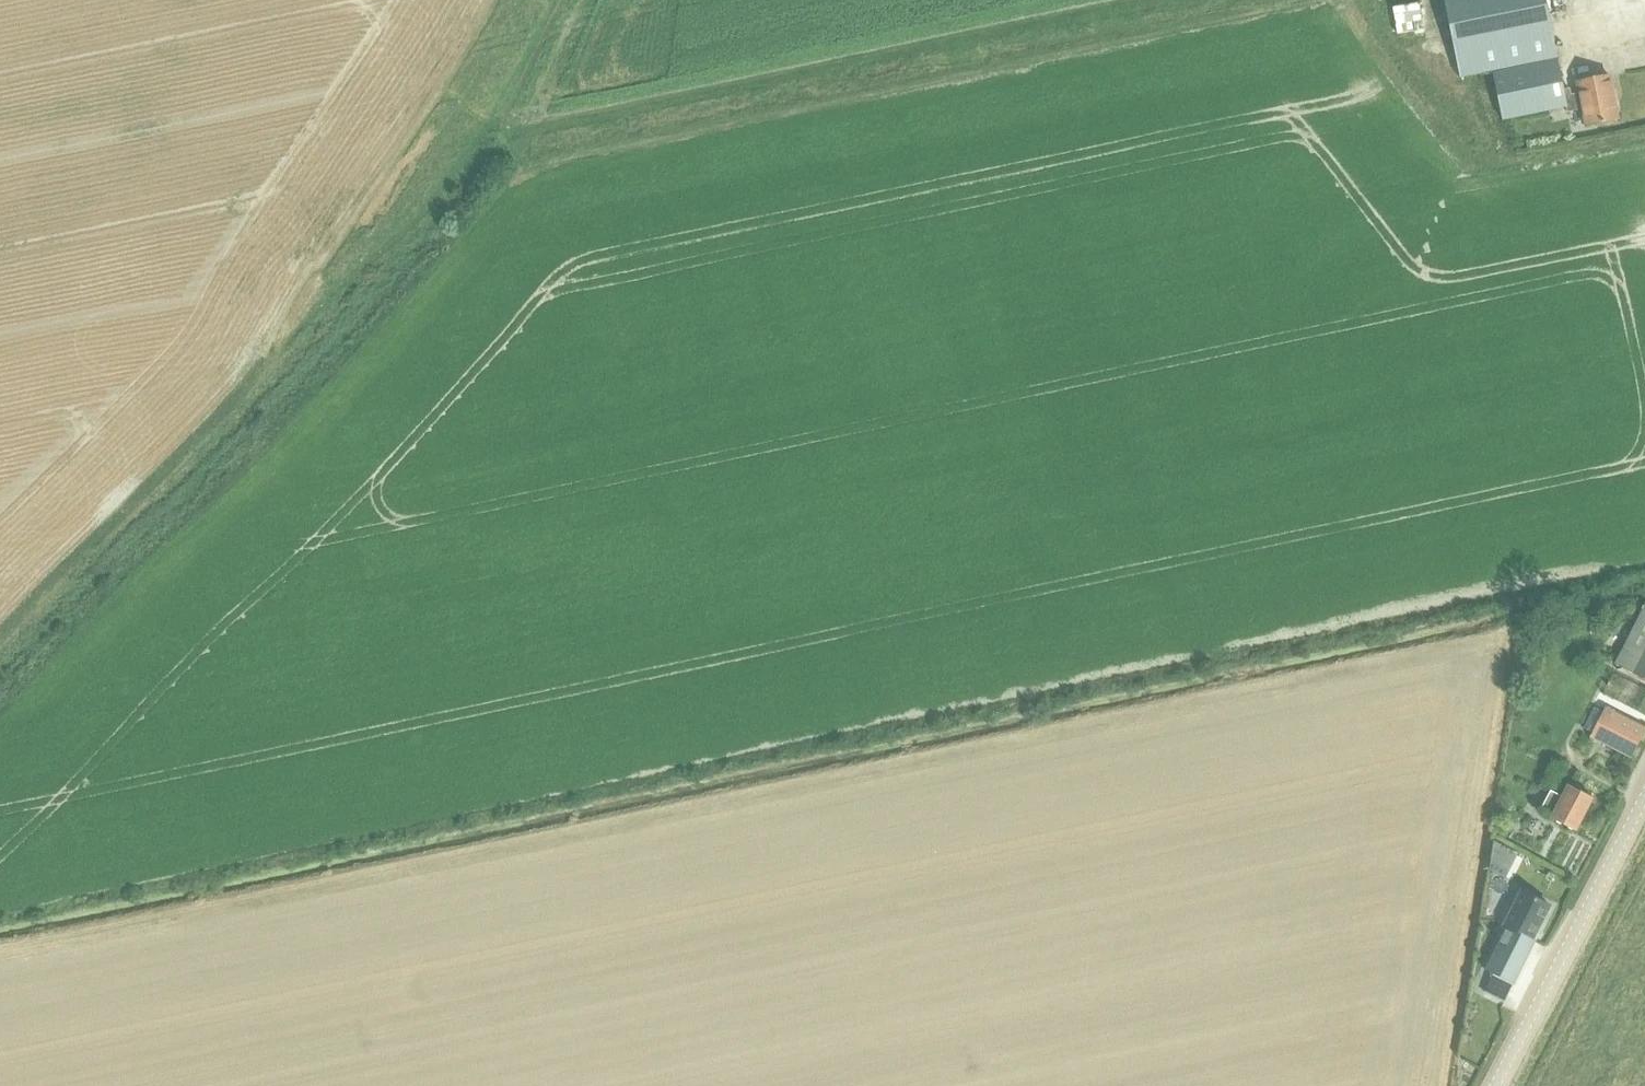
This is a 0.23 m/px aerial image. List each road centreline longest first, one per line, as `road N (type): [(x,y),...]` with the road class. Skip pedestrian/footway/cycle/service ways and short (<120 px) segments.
road 1 (unclassified): [(1497,1085),(1644,795)]

